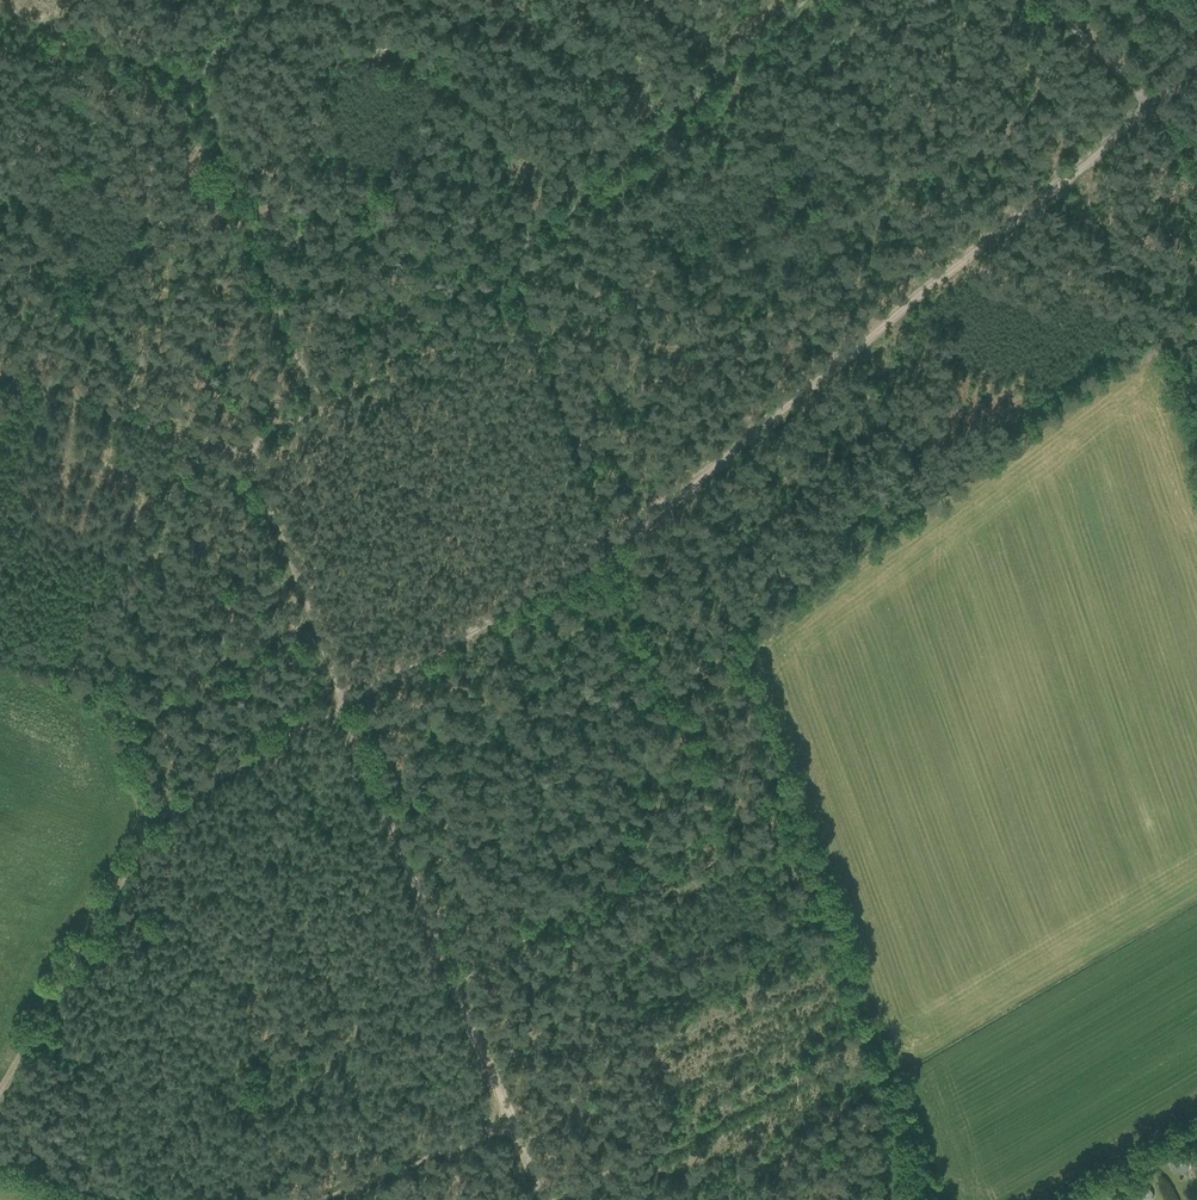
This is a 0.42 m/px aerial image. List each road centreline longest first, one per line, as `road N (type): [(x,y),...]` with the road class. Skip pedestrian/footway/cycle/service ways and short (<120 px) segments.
road 1 (track): [(1145,104),(619,545),(348,704)]
road 2 (track): [(0,353),(245,434),(510,1121)]
road 3 (track): [(686,489),(938,1199)]
road 4 (track): [(306,594),(186,663),(126,686),(116,700),(150,817),(0,1110)]
road 5 (track): [(322,1199),(510,1121)]
road 6 (track): [(1036,0),(1145,104)]
road 7 (track): [(0,1154),(134,1199)]

